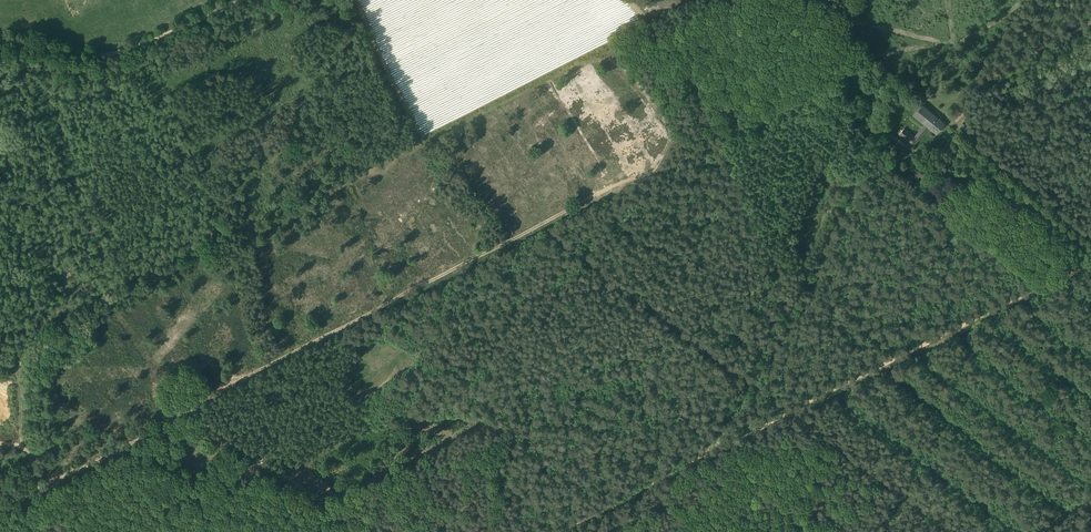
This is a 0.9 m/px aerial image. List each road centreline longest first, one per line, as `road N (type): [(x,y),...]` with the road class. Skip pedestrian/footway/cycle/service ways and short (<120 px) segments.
road 1 (track): [(658,168),(190,411)]
road 2 (track): [(1090,258),(701,456)]
road 3 (track): [(701,456),(809,304),(830,230),(889,135)]
road 4 (track): [(0,41),(112,53),(243,0)]
road 5 (track): [(1090,19),(923,99),(889,135)]
road 6 (track): [(190,411),(0,507)]
road 7 (track): [(362,531),(190,411)]
road 8 (track): [(787,413),(948,531)]
road 9 (track): [(658,168),(819,107)]
road 10 (track): [(701,456),(561,531)]

